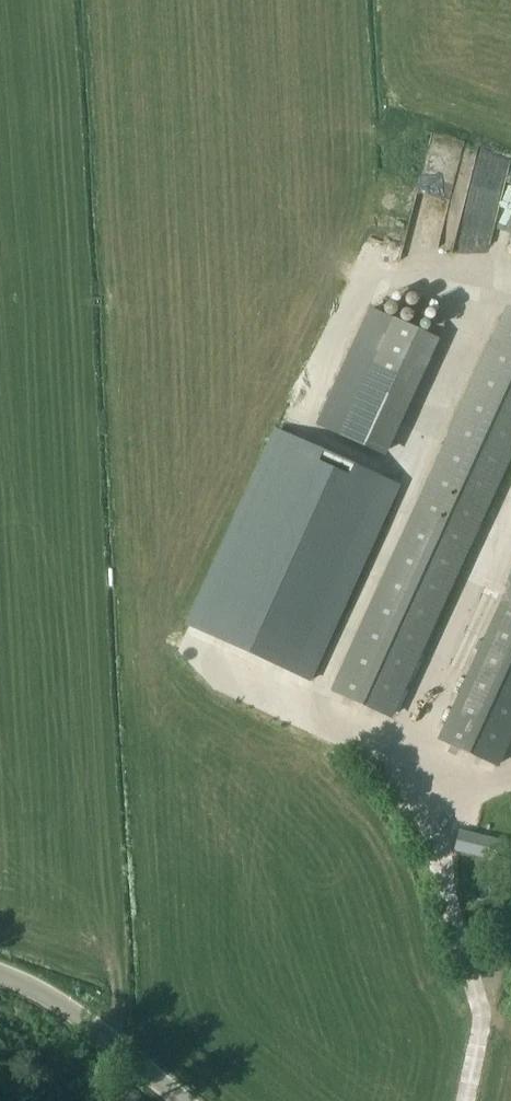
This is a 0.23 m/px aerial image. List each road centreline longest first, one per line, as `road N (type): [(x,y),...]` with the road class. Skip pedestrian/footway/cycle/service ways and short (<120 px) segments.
road 1 (unclassified): [(181,1100),(37,990),(0,975)]

